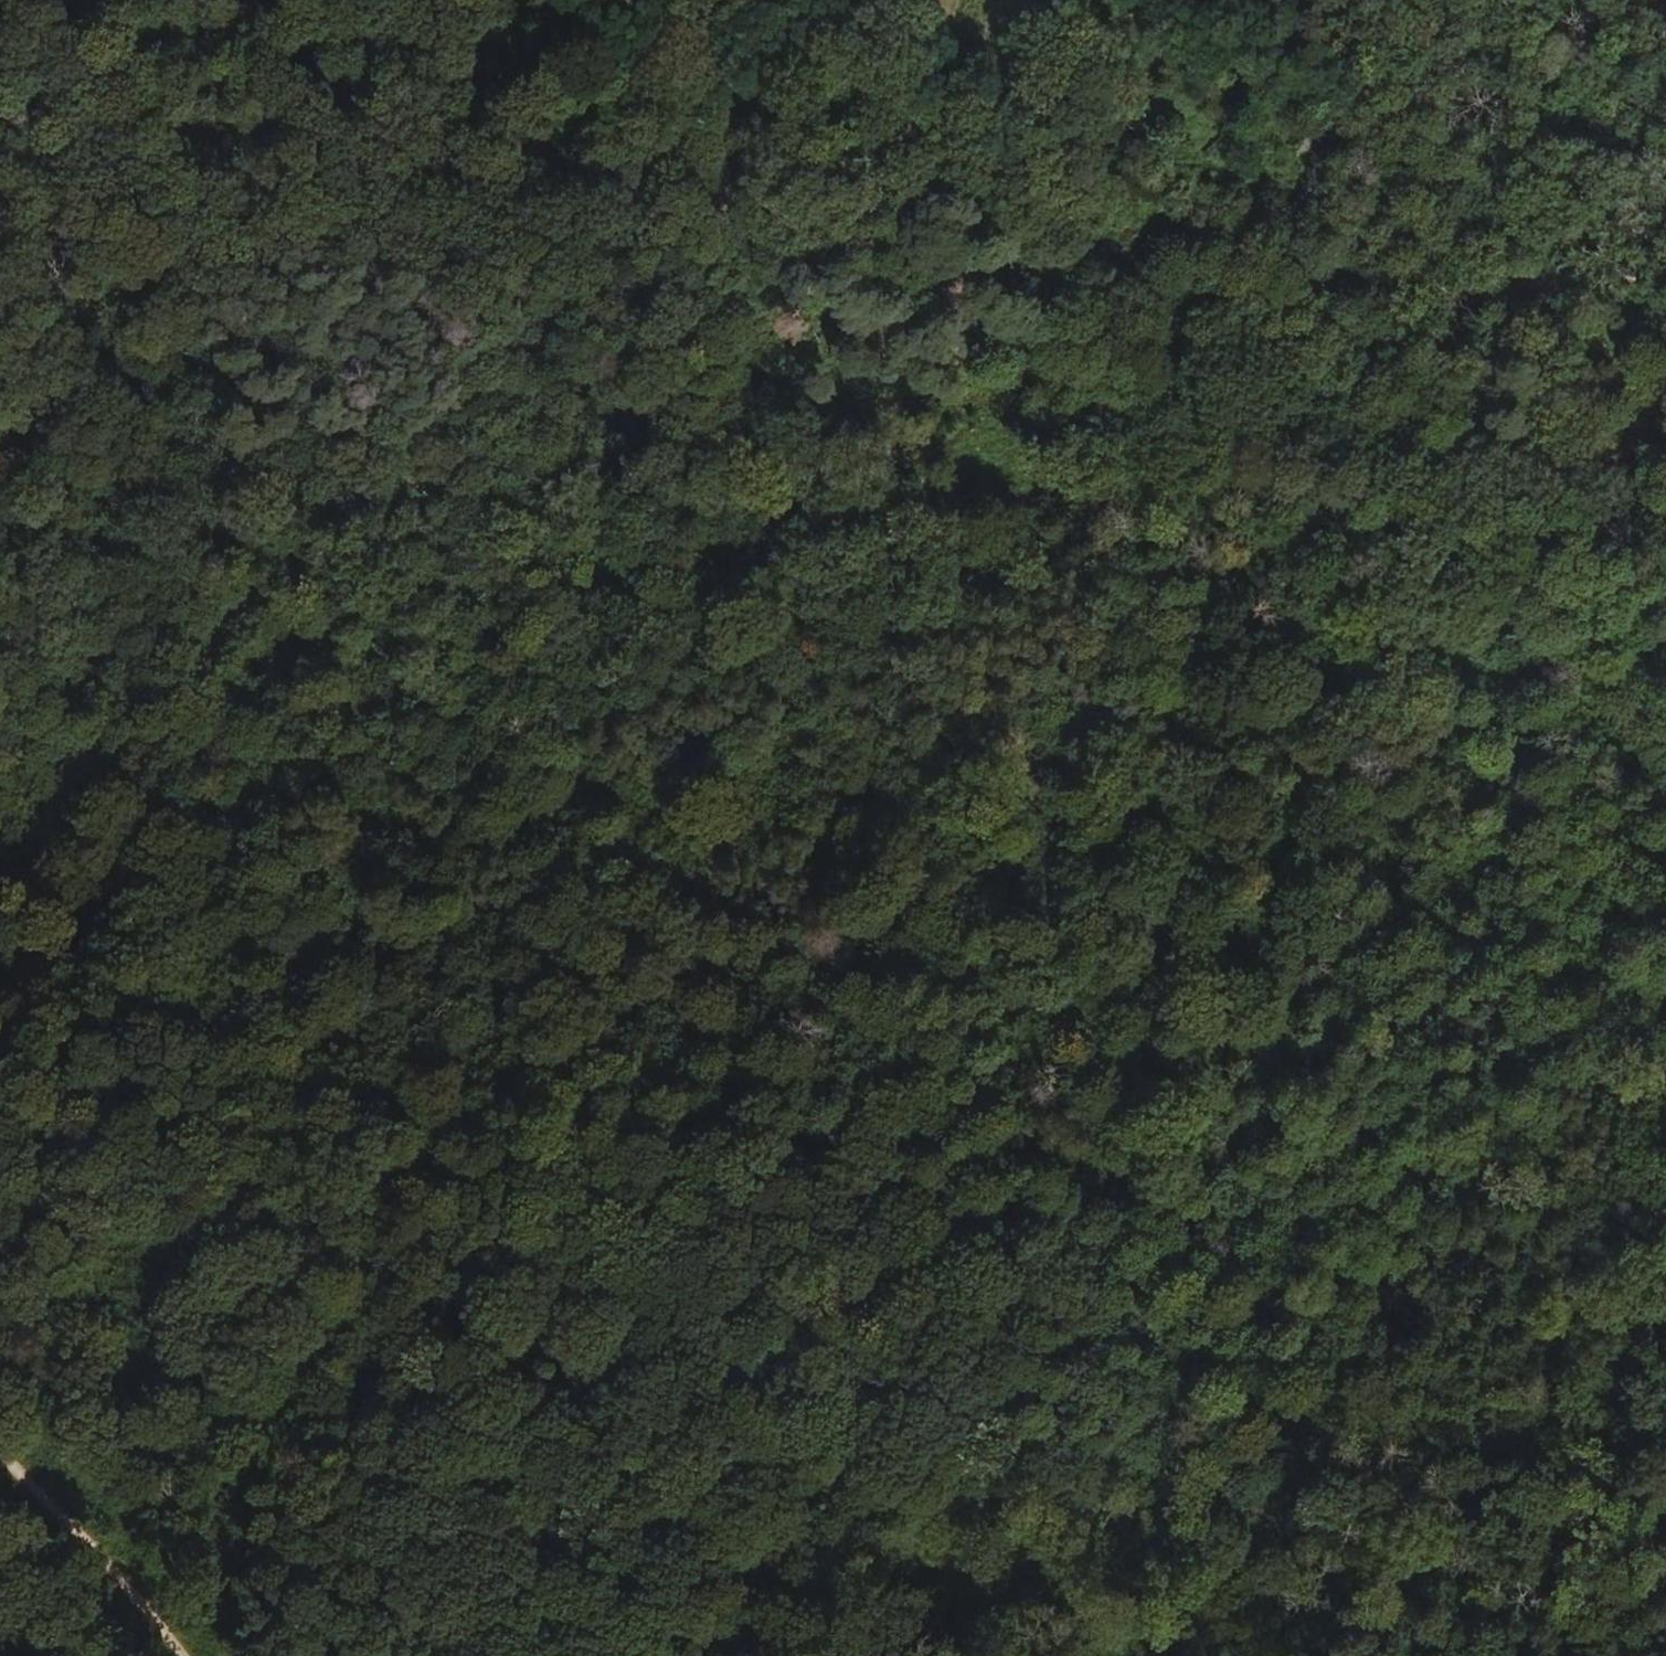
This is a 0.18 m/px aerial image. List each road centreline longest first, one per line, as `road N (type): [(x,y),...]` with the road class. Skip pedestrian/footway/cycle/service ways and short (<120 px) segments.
road 1 (track): [(188,1655),(86,1551),(0,1443)]

